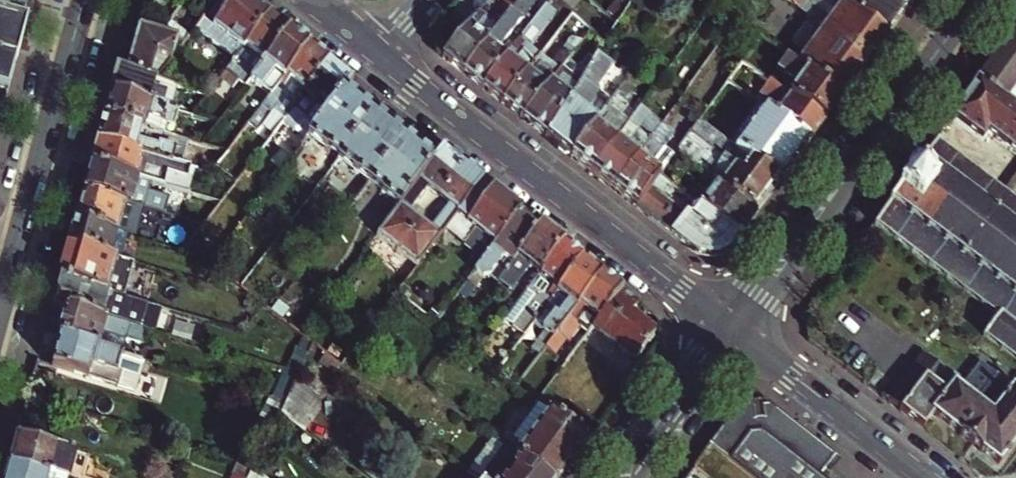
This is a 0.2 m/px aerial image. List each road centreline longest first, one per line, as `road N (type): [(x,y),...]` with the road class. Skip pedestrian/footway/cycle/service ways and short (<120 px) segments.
road 1 (residential): [(733,327),(373,50)]
road 2 (tertiary): [(975,0),(733,327)]
road 3 (residential): [(9,259),(83,0)]
road 4 (residential): [(926,477),(733,327)]
road 5 (tertiary): [(733,327),(621,477)]

